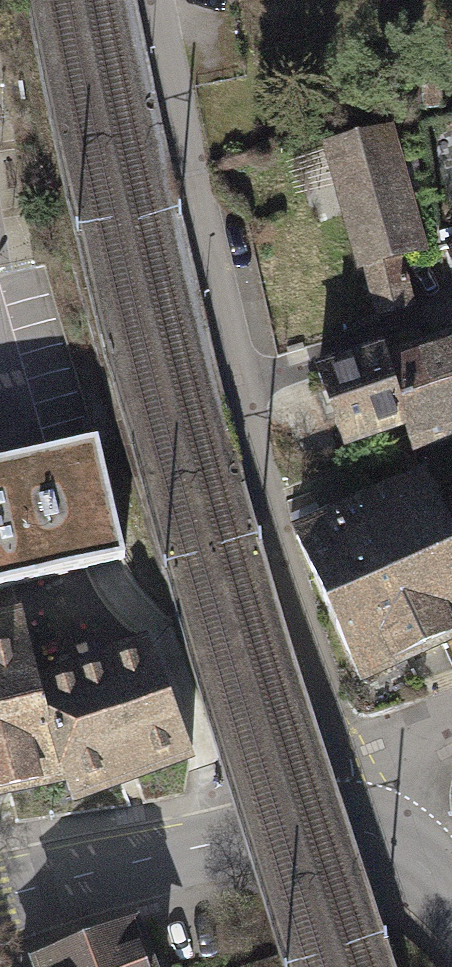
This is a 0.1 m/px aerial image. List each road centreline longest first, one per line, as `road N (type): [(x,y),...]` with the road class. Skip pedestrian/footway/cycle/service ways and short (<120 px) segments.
road 1 (residential): [(244,386),(319,680),(371,834)]
road 2 (residential): [(244,386),(155,0)]
road 3 (residential): [(371,834),(273,831),(0,897)]
road 4 (residential): [(371,834),(440,720),(451,716)]

